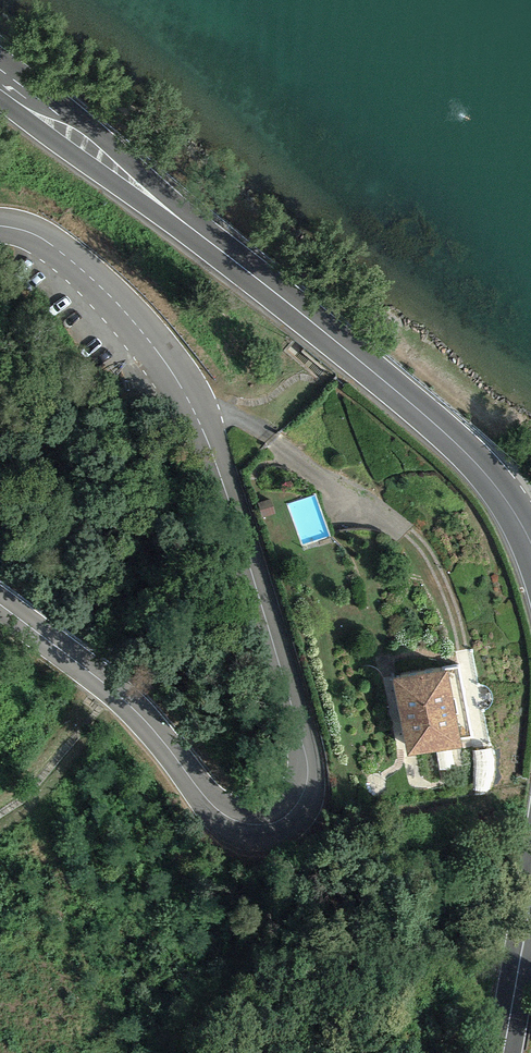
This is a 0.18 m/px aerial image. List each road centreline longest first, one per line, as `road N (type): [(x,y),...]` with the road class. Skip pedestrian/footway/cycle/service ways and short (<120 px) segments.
road 1 (tertiary): [(0,241),(38,249),(119,312),(175,374),(224,471),(312,774),(293,799),(254,807),(214,793),(0,616)]
road 2 (primary): [(530,532),(478,460),(285,294),(0,80)]
road 3 (primary): [(503,1052),(530,903)]

